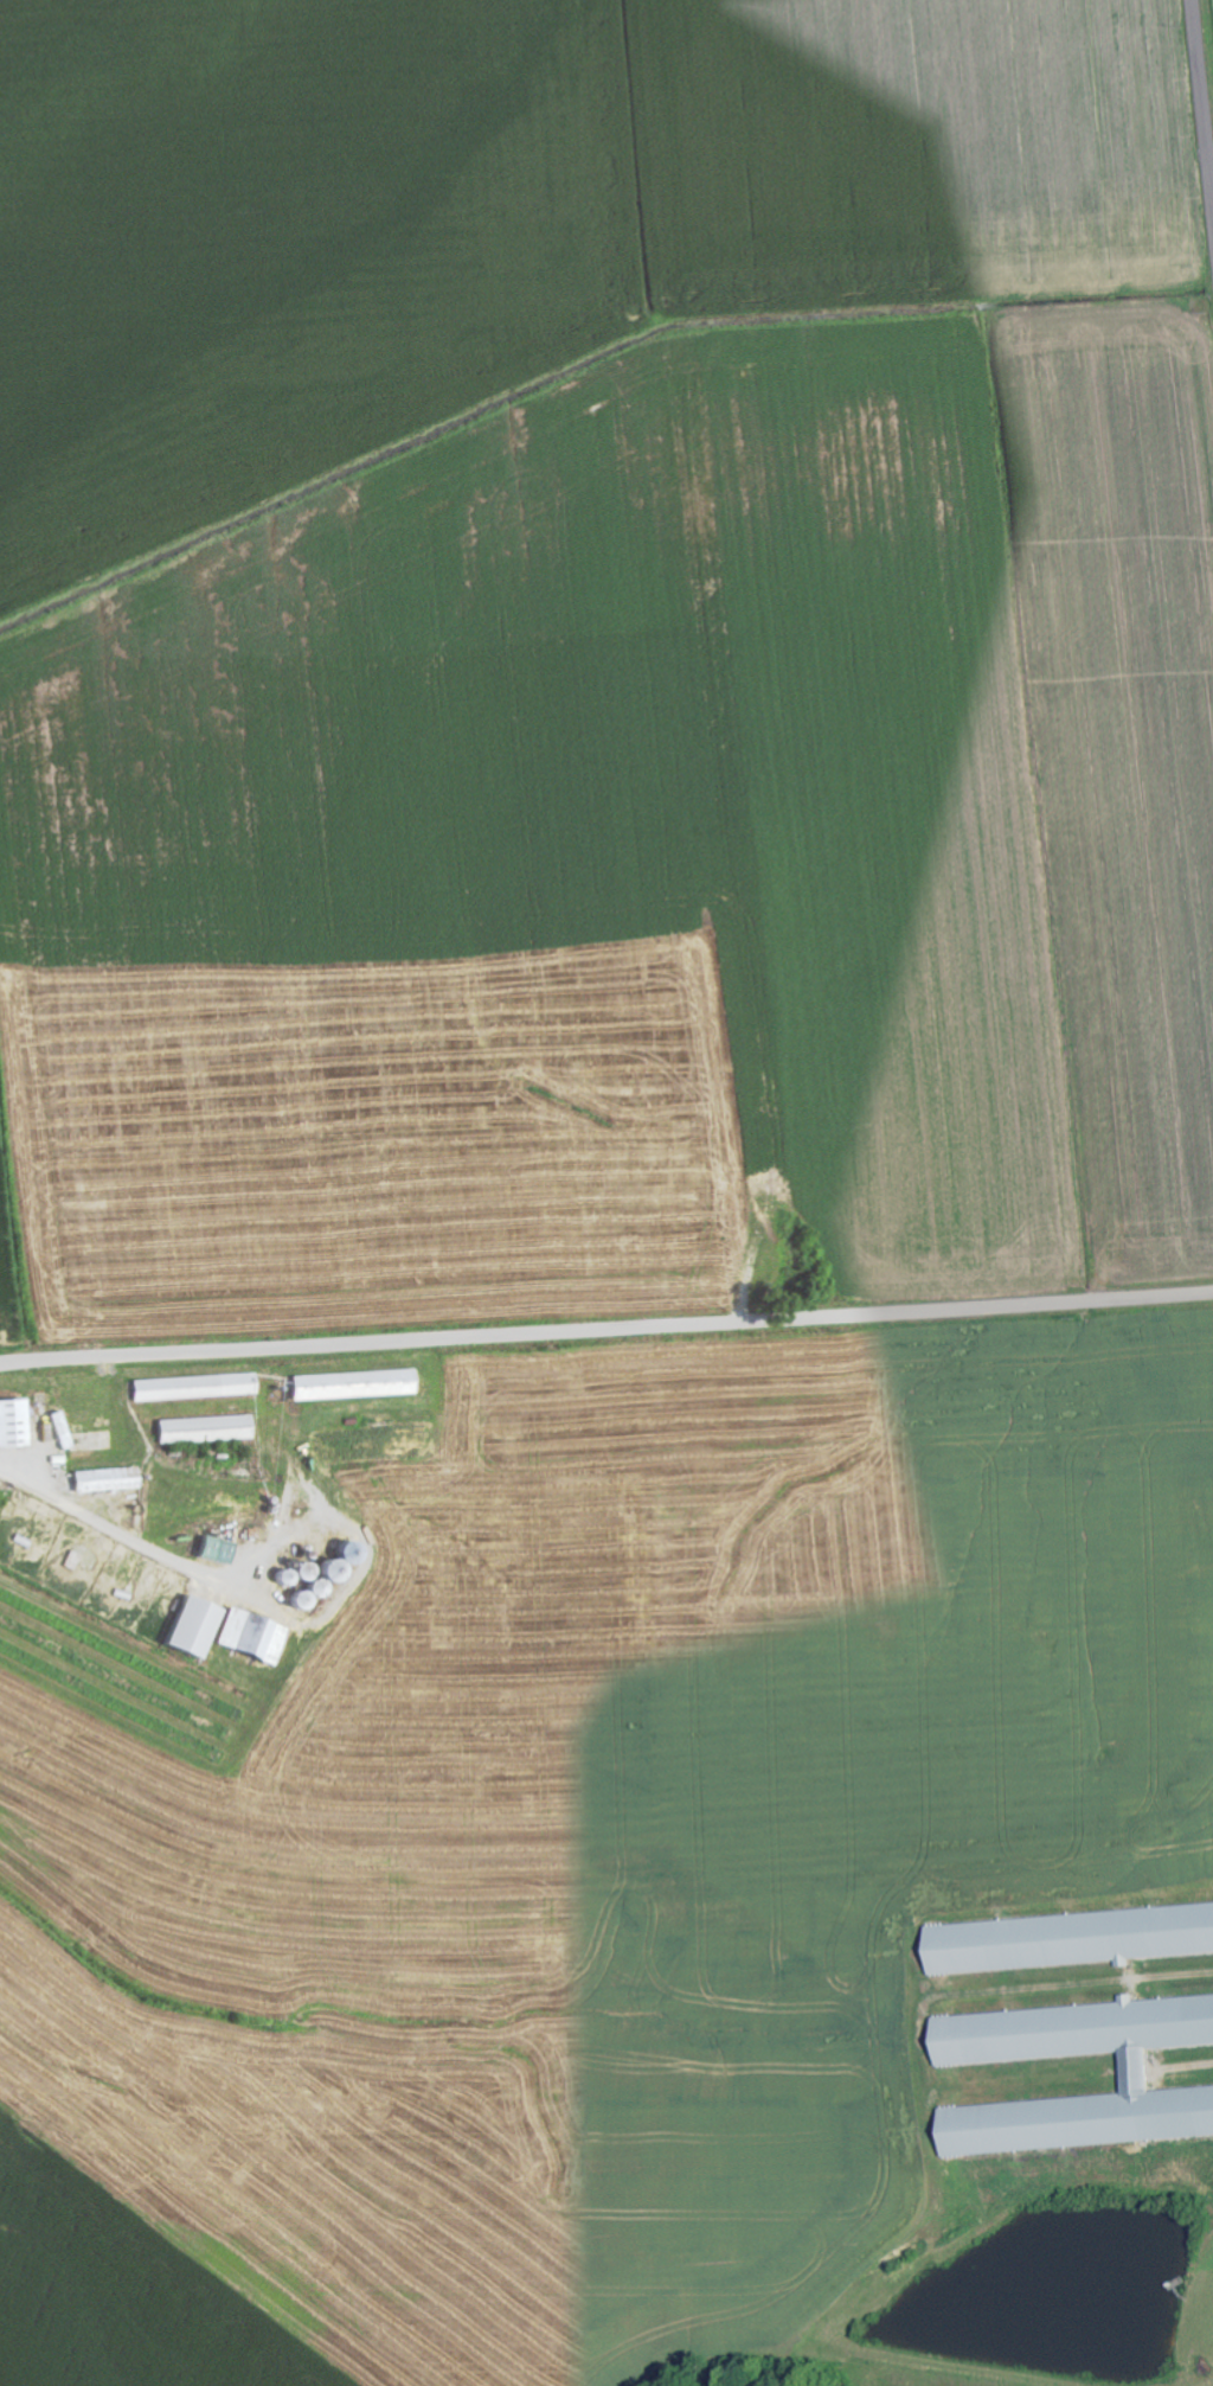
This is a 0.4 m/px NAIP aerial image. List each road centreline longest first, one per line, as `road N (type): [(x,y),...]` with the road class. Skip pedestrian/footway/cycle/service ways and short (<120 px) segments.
road 1 (residential): [(0,1363),(1212,1291)]
road 2 (residential): [(1212,215),(1191,0)]

